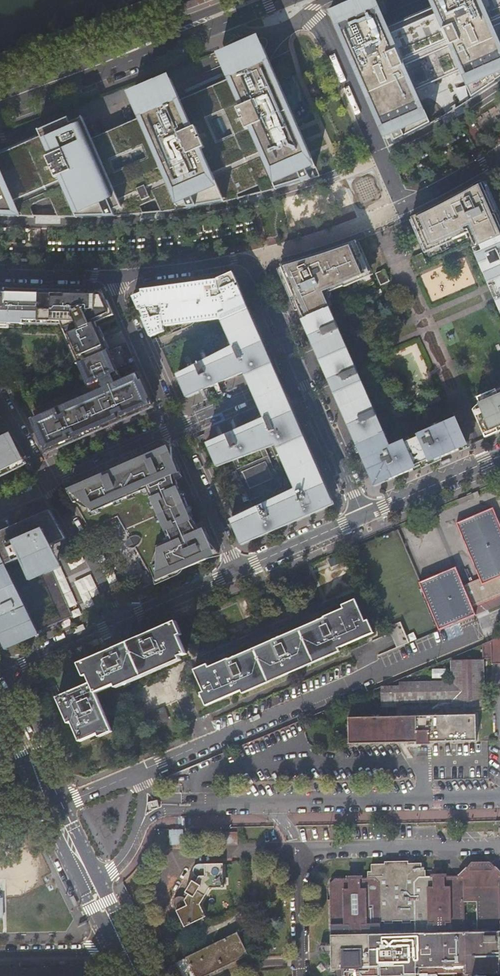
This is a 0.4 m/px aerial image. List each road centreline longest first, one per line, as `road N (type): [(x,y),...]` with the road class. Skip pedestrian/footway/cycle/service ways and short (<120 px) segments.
road 1 (residential): [(481,628),(140,777)]
road 2 (residential): [(193,804),(499,799)]
road 3 (residential): [(112,277),(248,260),(303,375)]
road 4 (primary): [(114,58),(153,52),(282,0)]
road 5 (residential): [(176,429),(112,277)]
road 6 (residential): [(124,621),(49,484)]
road 7 (residential): [(238,572),(176,429)]
road 8 (residential): [(303,375),(363,515)]
road 9 (tertiary): [(499,457),(363,515)]
road 10 (residential): [(176,429),(49,484)]
road 11 (residential): [(303,375),(176,429)]
road 12 (tertiary): [(363,515),(238,572)]
road 13 (primary): [(236,0),(114,58)]
road 14 (tertiary): [(124,621),(0,674)]
road 15 (tertiary): [(238,572),(124,621)]
road 16 (residential): [(0,952),(122,944)]
road 17 (primary): [(114,58),(0,102)]

